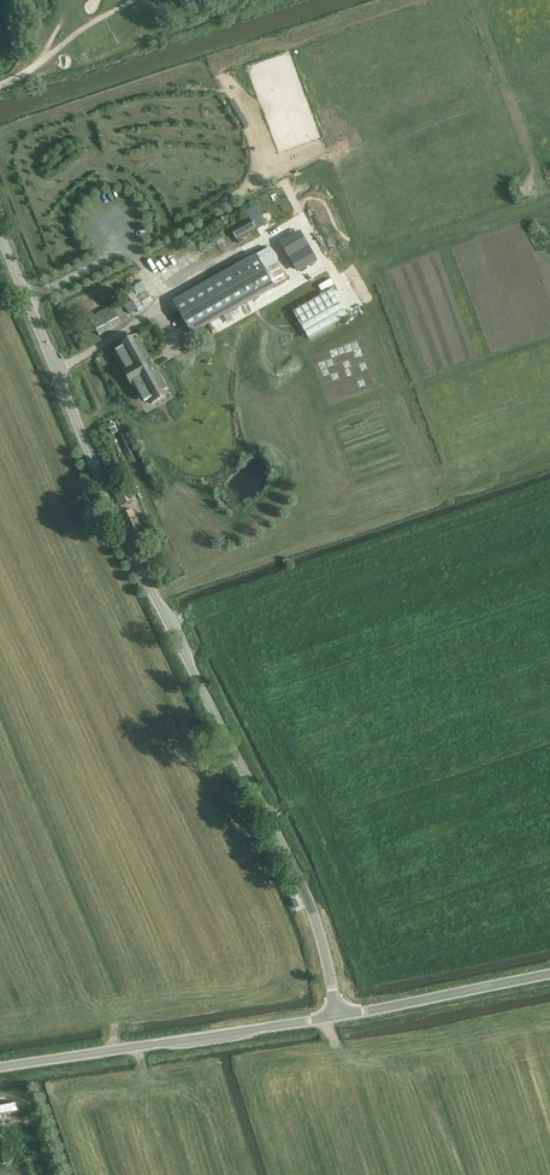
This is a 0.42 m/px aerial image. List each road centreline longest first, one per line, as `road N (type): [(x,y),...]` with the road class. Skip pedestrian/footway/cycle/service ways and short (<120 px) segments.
road 1 (unclassified): [(339,1020),(316,926),(106,501),(0,248)]
road 2 (unclassified): [(0,1068),(339,1020)]
road 3 (unclassified): [(339,1020),(549,975)]

